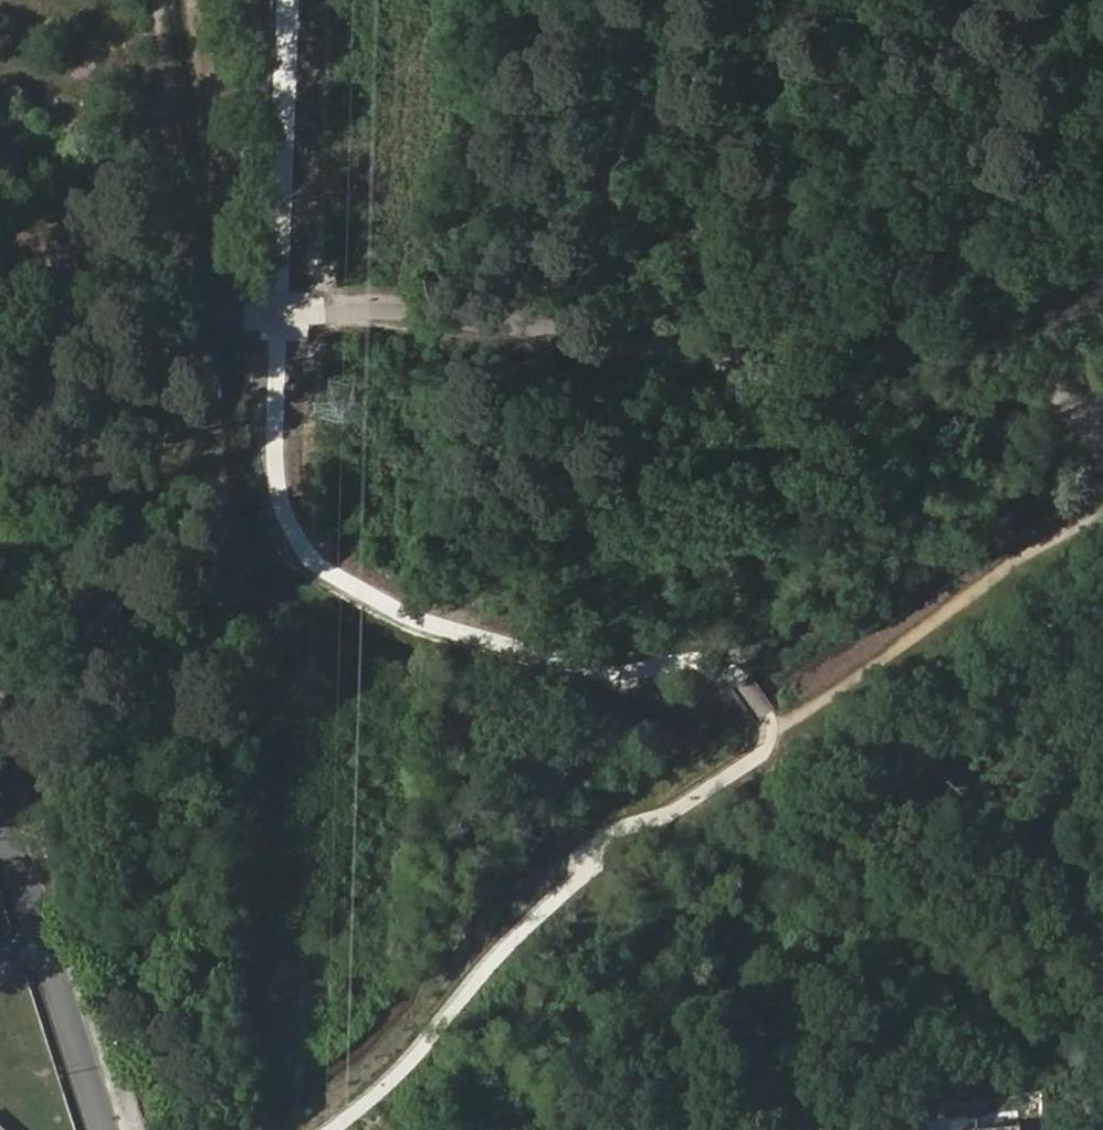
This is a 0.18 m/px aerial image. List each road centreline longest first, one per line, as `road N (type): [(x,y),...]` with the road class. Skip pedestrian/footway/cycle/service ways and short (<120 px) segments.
road 1 (residential): [(108,1129),(44,926)]

